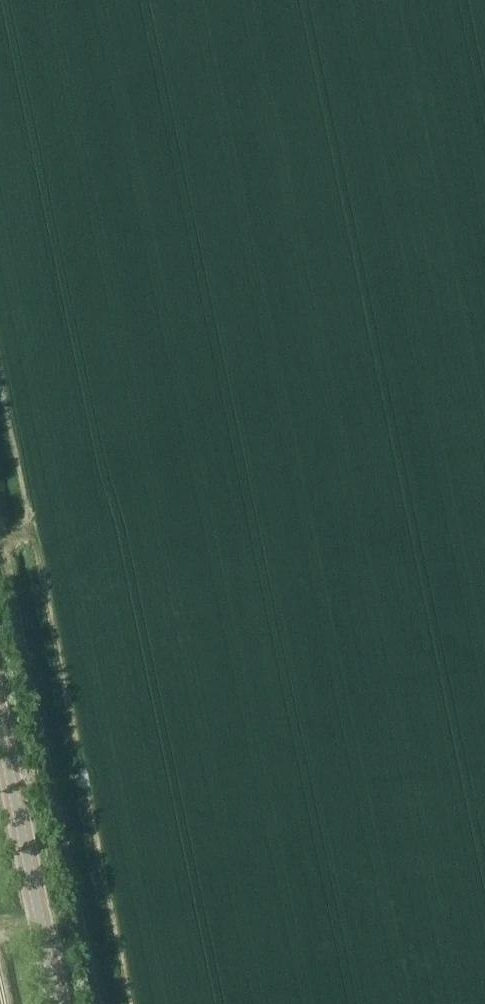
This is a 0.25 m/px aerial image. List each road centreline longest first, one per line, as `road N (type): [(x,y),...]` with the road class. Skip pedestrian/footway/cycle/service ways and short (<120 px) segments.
road 1 (tertiary): [(58,1003),(0,730)]

